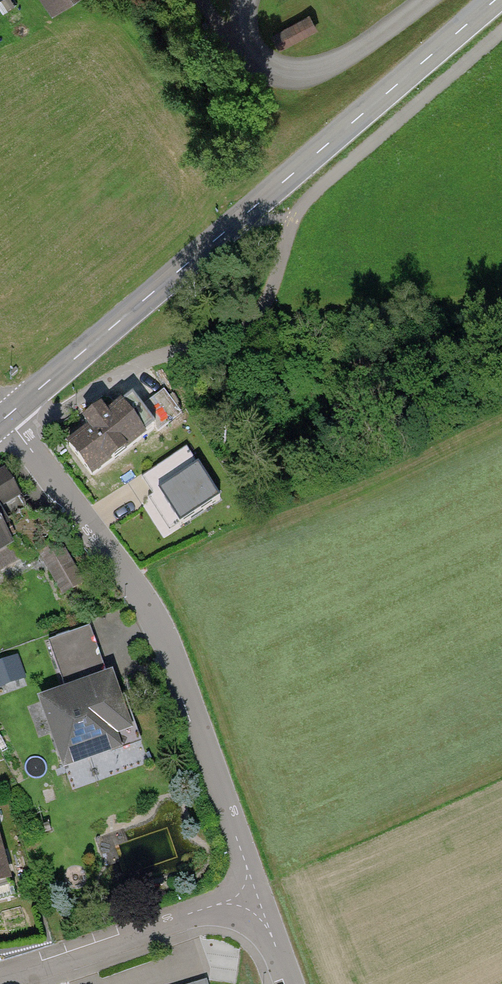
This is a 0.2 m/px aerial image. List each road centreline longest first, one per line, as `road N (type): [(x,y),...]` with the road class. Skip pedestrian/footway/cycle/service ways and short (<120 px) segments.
road 1 (tertiary): [(495,0),(5,418)]
road 2 (residential): [(5,418),(139,593),(164,641),(247,867),(250,896)]
road 3 (residential): [(250,896),(0,978)]

